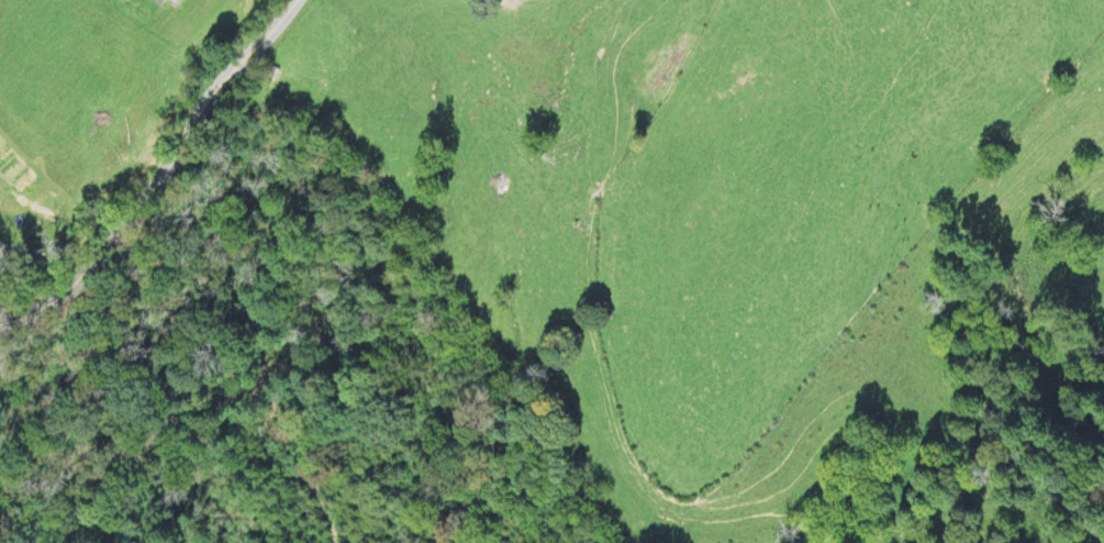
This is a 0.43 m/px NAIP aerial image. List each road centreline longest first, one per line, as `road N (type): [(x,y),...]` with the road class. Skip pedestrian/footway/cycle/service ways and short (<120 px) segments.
road 1 (residential): [(294,0),(157,185),(0,315)]

